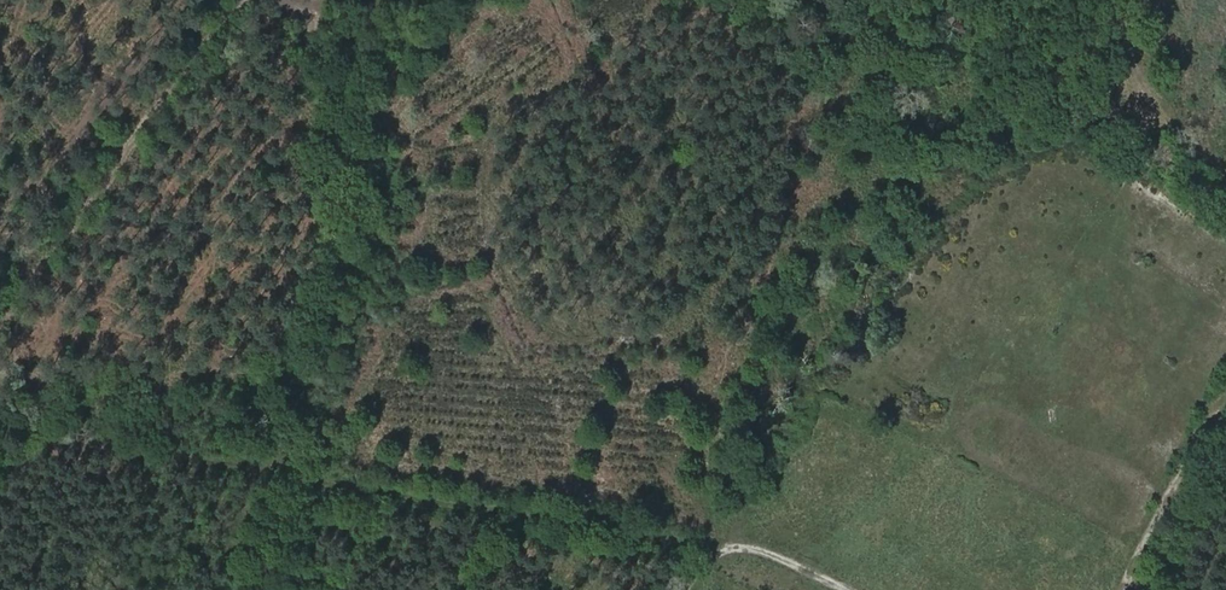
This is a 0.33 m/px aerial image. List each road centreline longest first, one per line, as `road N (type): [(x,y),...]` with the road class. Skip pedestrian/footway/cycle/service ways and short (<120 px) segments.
road 1 (track): [(0,422),(730,546)]
road 2 (track): [(0,325),(243,0)]
road 3 (track): [(1225,394),(1126,589)]
road 4 (track): [(1112,0),(1144,90),(1225,173)]
road 5 (track): [(842,589),(754,548),(730,546),(702,565),(686,589)]

